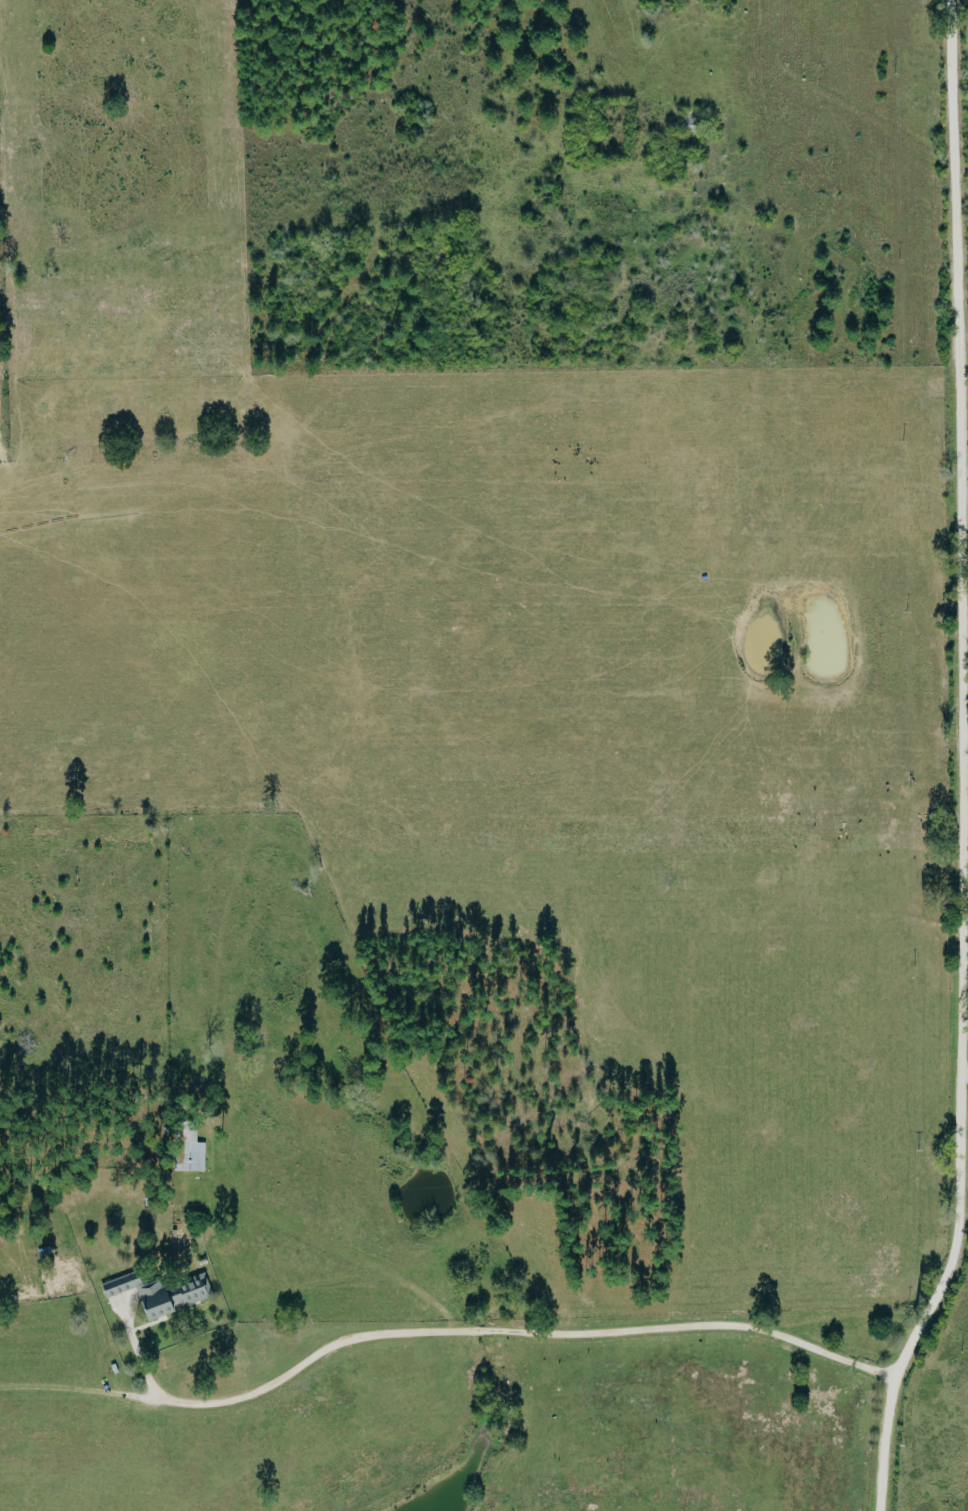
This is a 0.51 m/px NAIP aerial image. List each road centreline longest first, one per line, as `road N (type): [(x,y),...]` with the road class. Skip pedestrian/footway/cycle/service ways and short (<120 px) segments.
road 1 (residential): [(879,1510),(892,1395),(956,1251),(962,1200),(952,0)]

